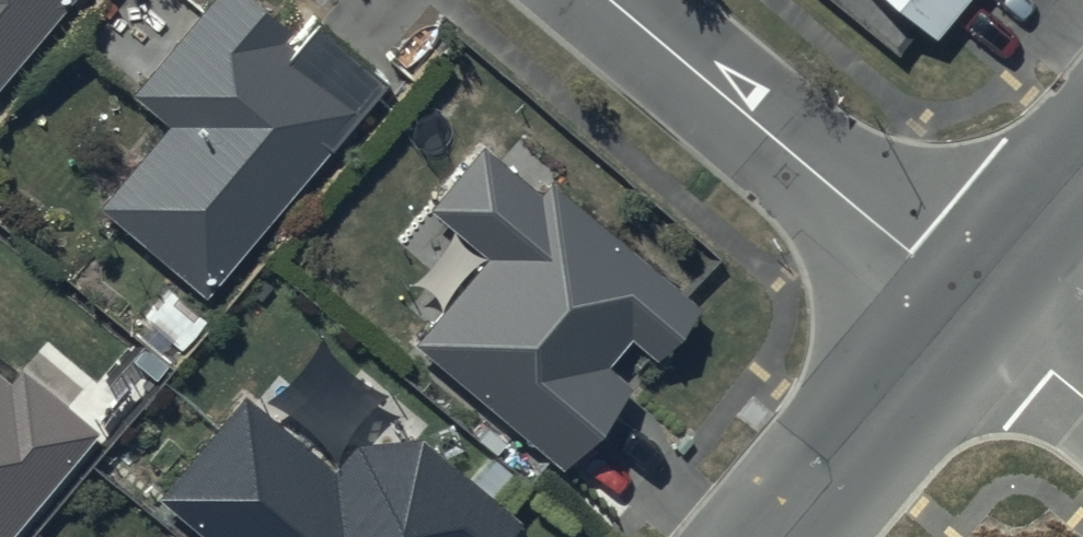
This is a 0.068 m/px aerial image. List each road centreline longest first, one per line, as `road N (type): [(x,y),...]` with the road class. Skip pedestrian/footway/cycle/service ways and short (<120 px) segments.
road 1 (residential): [(616,0),(973,299)]
road 2 (tertiary): [(772,536),(973,299)]
road 3 (tertiary): [(973,299),(1082,165)]
road 4 (residential): [(973,299),(1082,393)]

